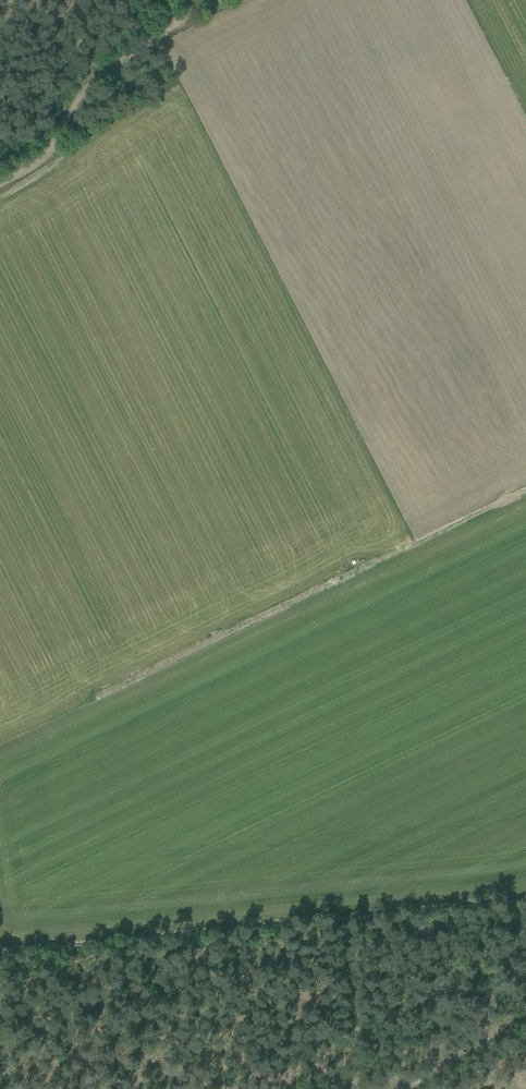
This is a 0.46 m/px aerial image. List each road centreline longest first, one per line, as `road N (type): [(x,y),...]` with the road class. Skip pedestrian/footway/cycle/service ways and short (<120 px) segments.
road 1 (track): [(229,0),(94,82),(57,147),(0,183)]
road 2 (track): [(407,1088),(525,1023)]

